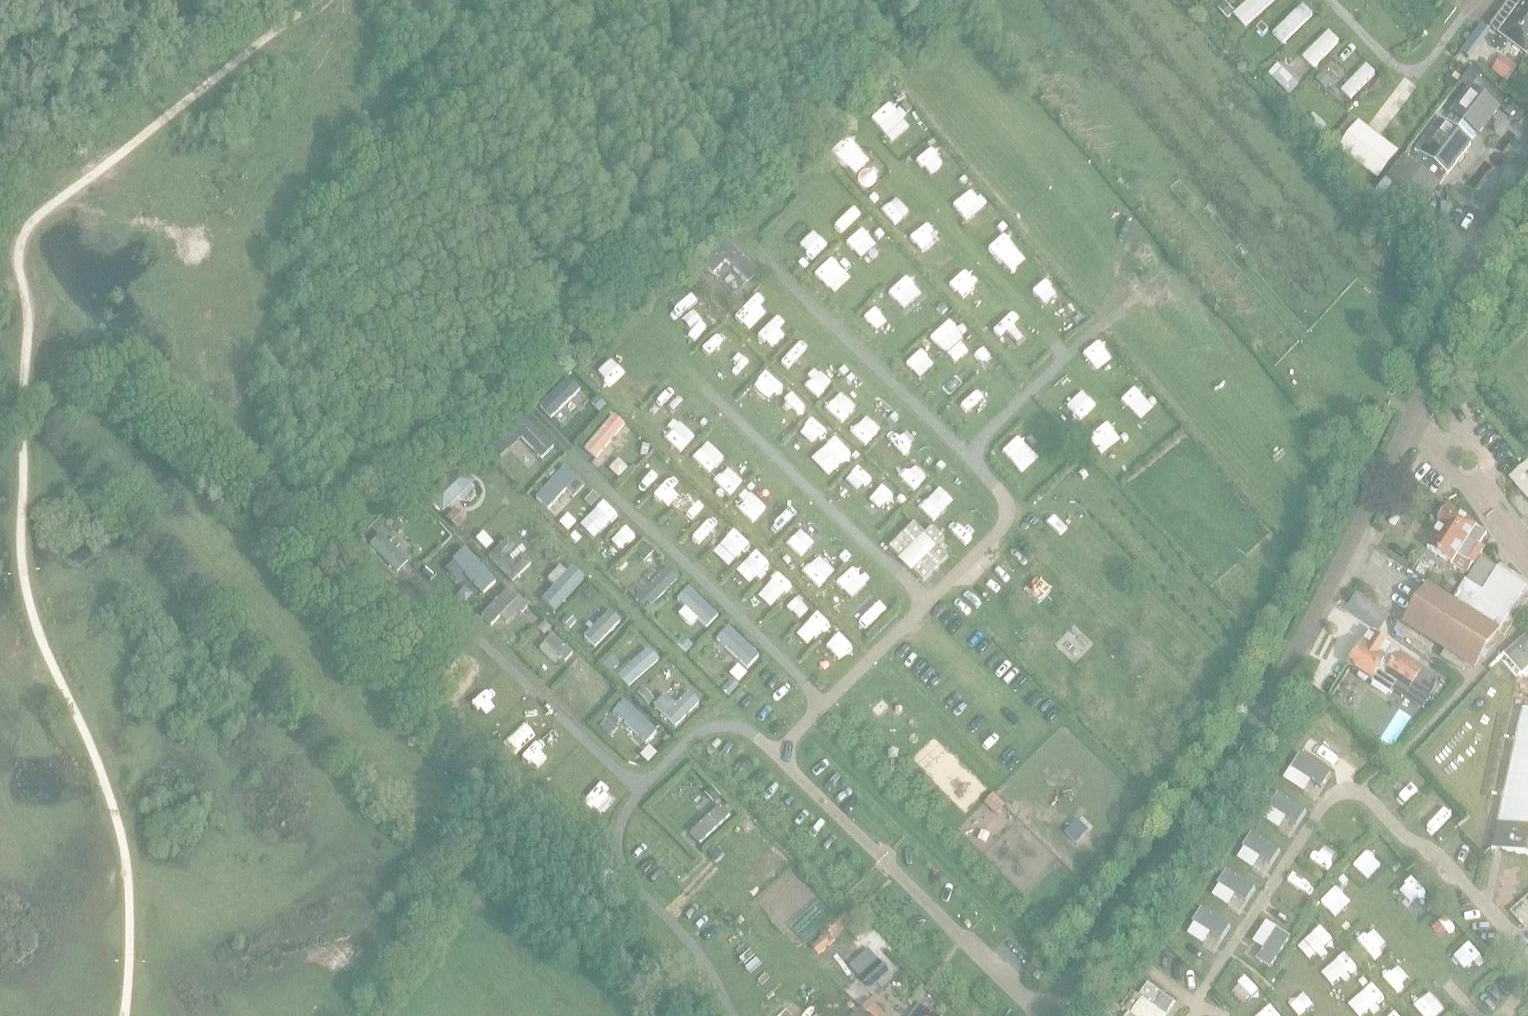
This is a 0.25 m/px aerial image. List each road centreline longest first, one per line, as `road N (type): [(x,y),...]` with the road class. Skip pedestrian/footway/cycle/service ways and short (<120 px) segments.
road 1 (unclassified): [(1053,1015),(1264,697),(1527,201)]

